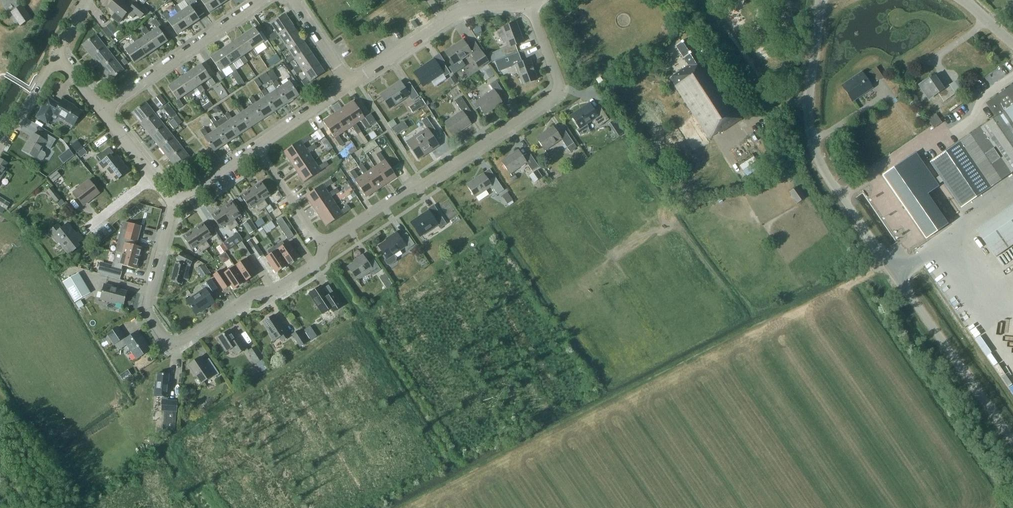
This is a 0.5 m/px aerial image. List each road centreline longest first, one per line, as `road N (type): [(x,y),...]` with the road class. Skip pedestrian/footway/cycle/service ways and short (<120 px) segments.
road 1 (unclassified): [(1012,443),(820,163),(808,105),(820,0)]
road 2 (residential): [(322,246),(552,98),(555,78),(532,5)]
road 3 (track): [(209,507),(179,458),(181,438),(356,318),(320,258)]
road 4 (residential): [(171,204),(147,303),(174,343),(308,268),(322,246)]
road 5 (residential): [(351,84),(458,12),(532,5)]
road 6 (residential): [(100,110),(261,0)]
road 7 (track): [(352,324),(439,455)]

